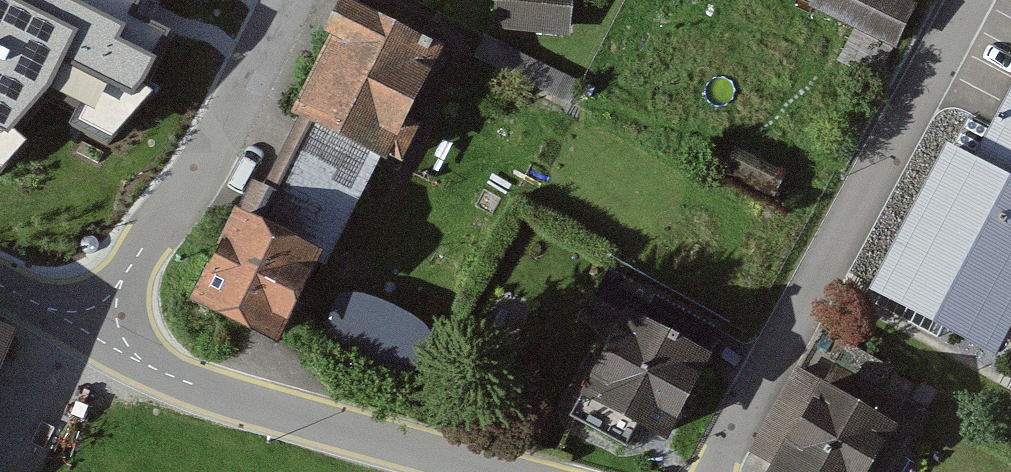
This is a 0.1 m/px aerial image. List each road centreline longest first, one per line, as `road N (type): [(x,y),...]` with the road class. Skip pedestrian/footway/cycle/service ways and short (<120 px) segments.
road 1 (residential): [(976,0),(714,471)]
road 2 (residential): [(499,471),(164,373),(99,321)]
road 3 (residential): [(99,321),(230,117),(289,0)]

